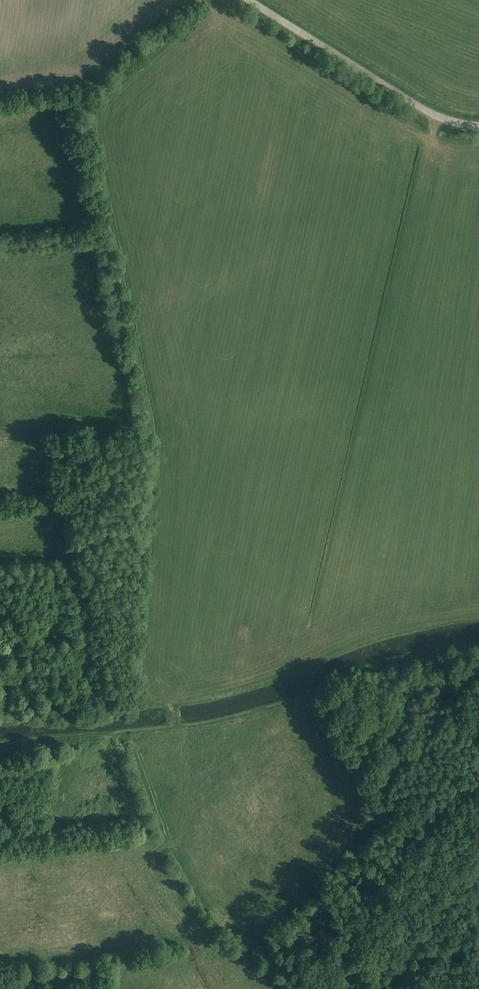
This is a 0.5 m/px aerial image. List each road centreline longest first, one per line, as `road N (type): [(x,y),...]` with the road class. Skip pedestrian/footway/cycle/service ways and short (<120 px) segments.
road 1 (unclassified): [(250,0),(443,116),(478,124)]

